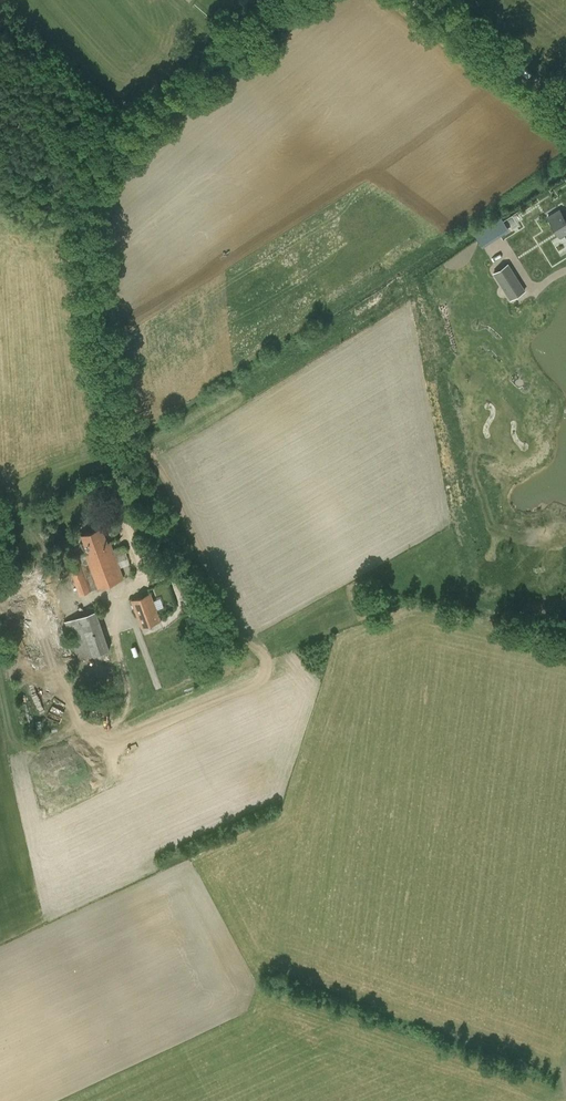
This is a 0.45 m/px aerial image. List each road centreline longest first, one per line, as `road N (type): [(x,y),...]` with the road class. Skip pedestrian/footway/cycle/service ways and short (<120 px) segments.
road 1 (track): [(288,0),(96,165),(81,195),(139,574)]
road 2 (unclassified): [(565,92),(441,0)]

